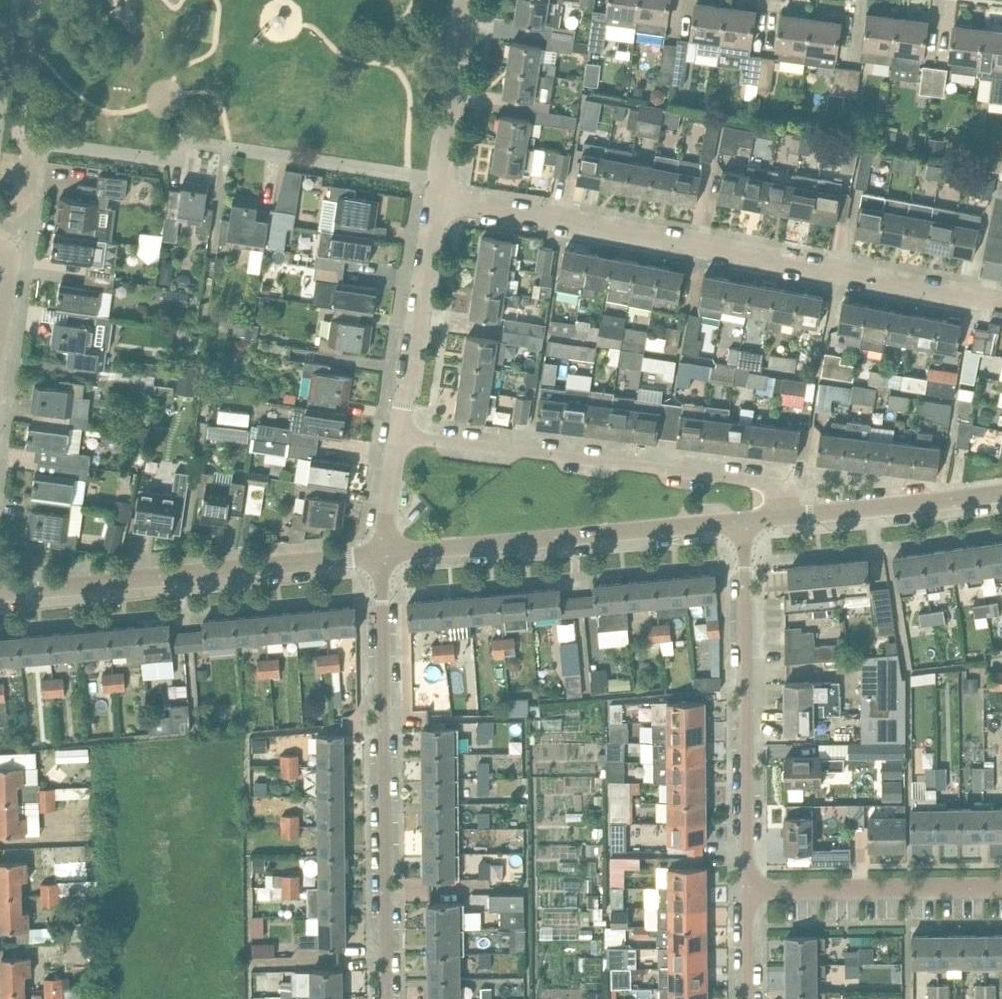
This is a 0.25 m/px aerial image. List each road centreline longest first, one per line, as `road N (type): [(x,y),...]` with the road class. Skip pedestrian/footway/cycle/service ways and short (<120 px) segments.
road 1 (residential): [(1001,303),(435,198)]
road 2 (residential): [(381,554),(386,998)]
road 3 (residential): [(781,516),(779,498),(761,482),(399,435)]
road 4 (residential): [(0,592),(381,554)]
road 5 (residential): [(747,889),(741,520)]
road 6 (residential): [(381,554),(741,520)]
road 7 (residential): [(1001,887),(747,889)]
road 8 (residential): [(399,435),(435,198)]
road 9 (residential): [(781,516),(1001,492)]
road 10 (residential): [(435,198),(464,0)]
road 11 (residential): [(0,240),(22,211),(32,144),(18,131)]

